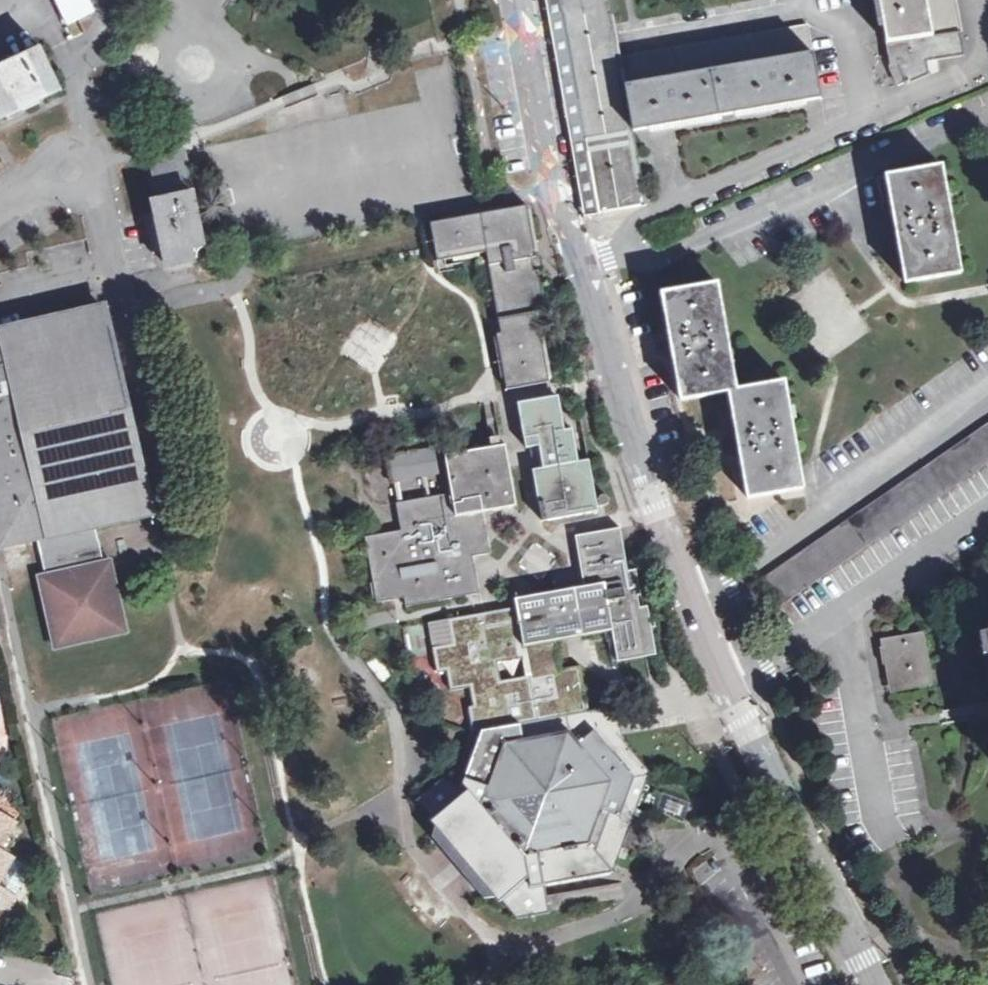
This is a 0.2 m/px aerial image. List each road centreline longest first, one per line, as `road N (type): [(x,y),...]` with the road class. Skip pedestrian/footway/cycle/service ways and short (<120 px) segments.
road 1 (residential): [(589,280),(987,114)]
road 2 (residential): [(987,407),(693,611)]
road 3 (tertiary): [(589,280),(653,509),(693,611)]
road 4 (tertiary): [(725,690),(876,984)]
road 5 (residential): [(725,690),(987,506)]
road 6 (tertiary): [(517,0),(547,178),(589,280)]

